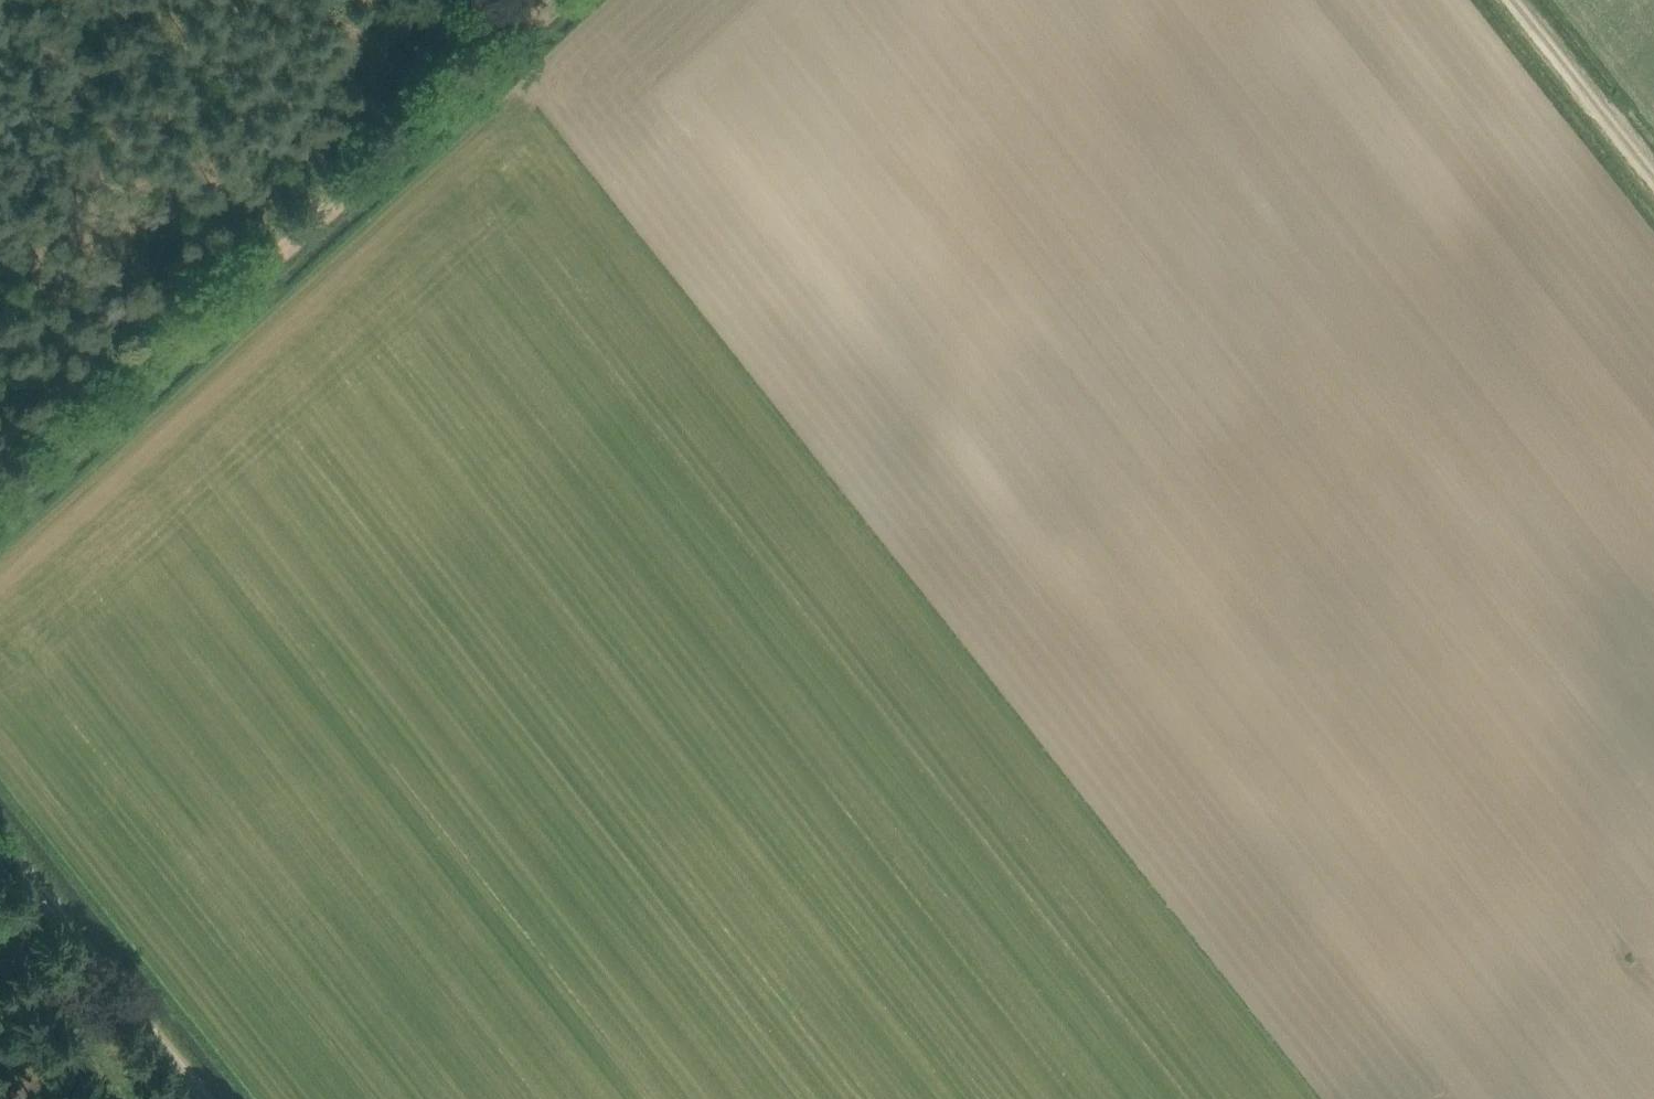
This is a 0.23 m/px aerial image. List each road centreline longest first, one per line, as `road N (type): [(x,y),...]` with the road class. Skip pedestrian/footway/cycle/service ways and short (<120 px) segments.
road 1 (track): [(553,0),(0,500)]
road 2 (track): [(208,1098),(0,839)]
road 3 (track): [(1653,175),(1515,0)]

